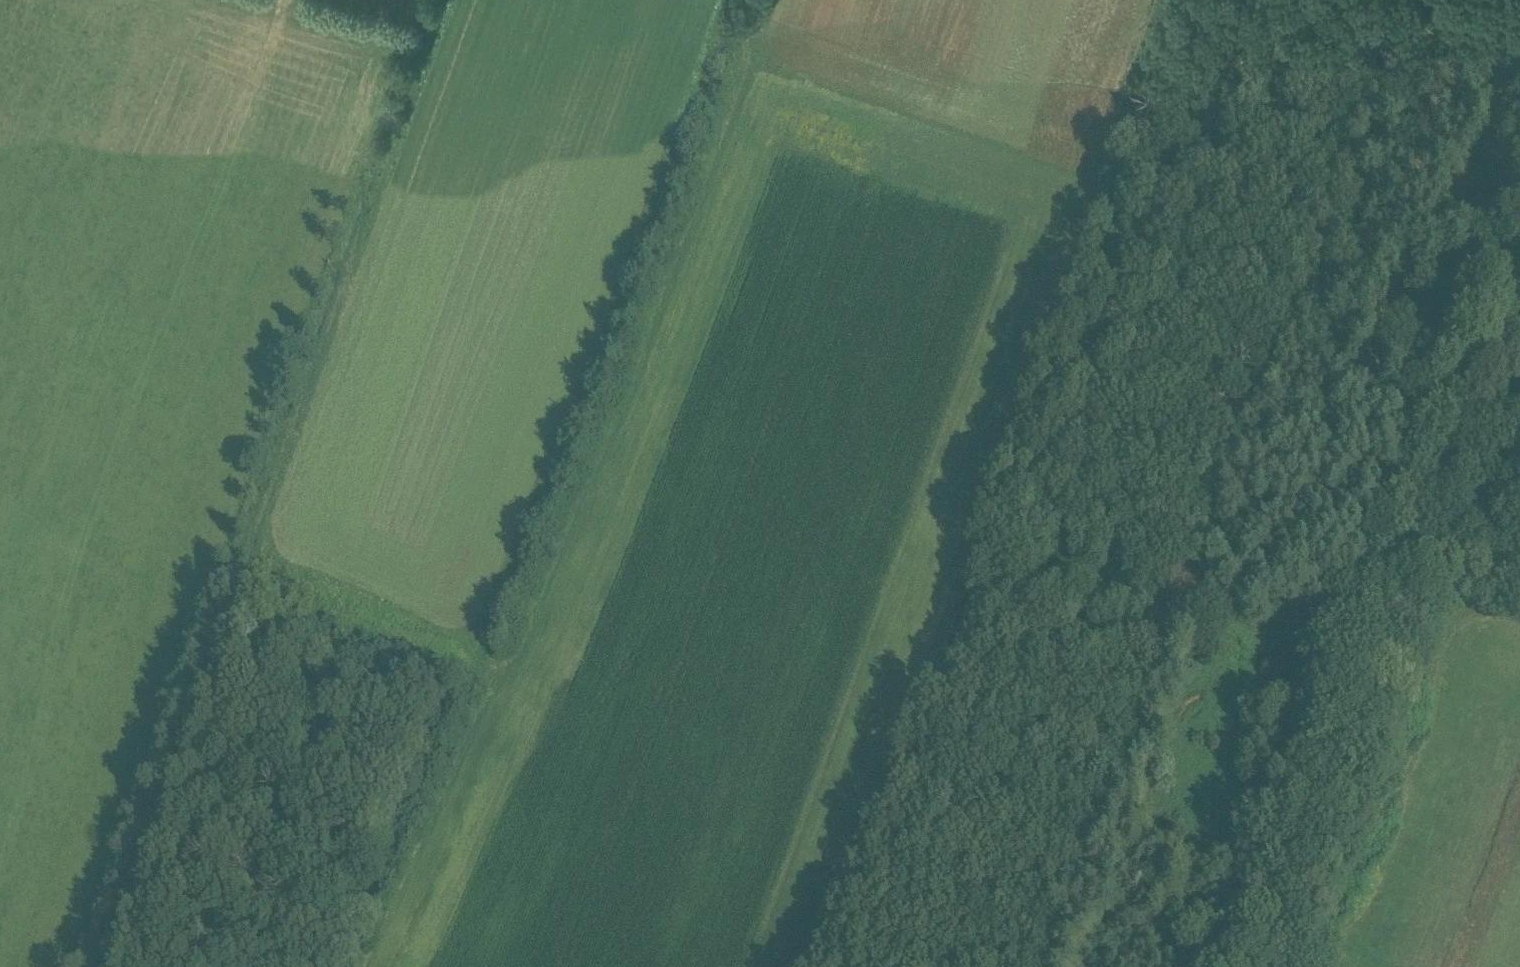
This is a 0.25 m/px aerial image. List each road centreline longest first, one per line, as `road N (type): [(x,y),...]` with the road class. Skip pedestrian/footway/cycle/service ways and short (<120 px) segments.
road 1 (track): [(1261,966),(1497,296),(1519,263)]

